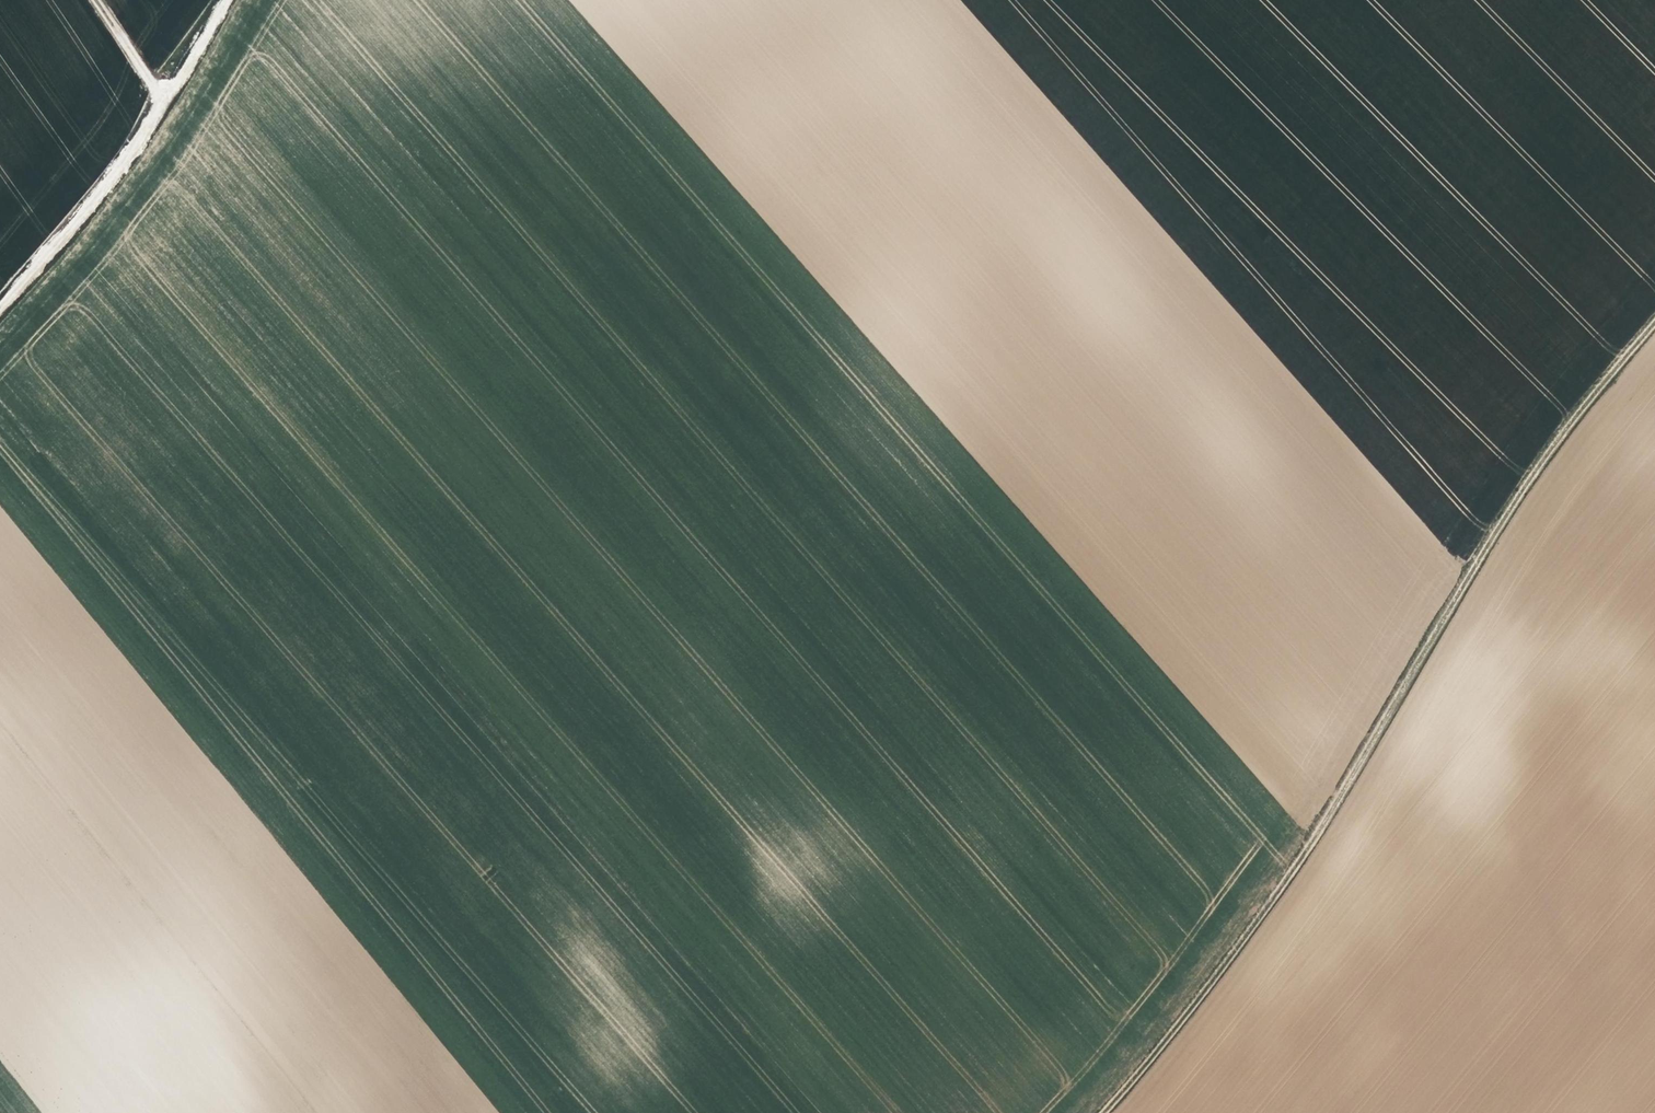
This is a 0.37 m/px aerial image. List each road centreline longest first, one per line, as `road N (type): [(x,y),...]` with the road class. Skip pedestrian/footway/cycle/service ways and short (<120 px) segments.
road 1 (track): [(1654,323),(1545,451),(1318,836),(1161,1049),(1102,1112)]
road 2 (track): [(0,314),(131,163),(226,0)]
road 3 (track): [(168,103),(97,0)]

